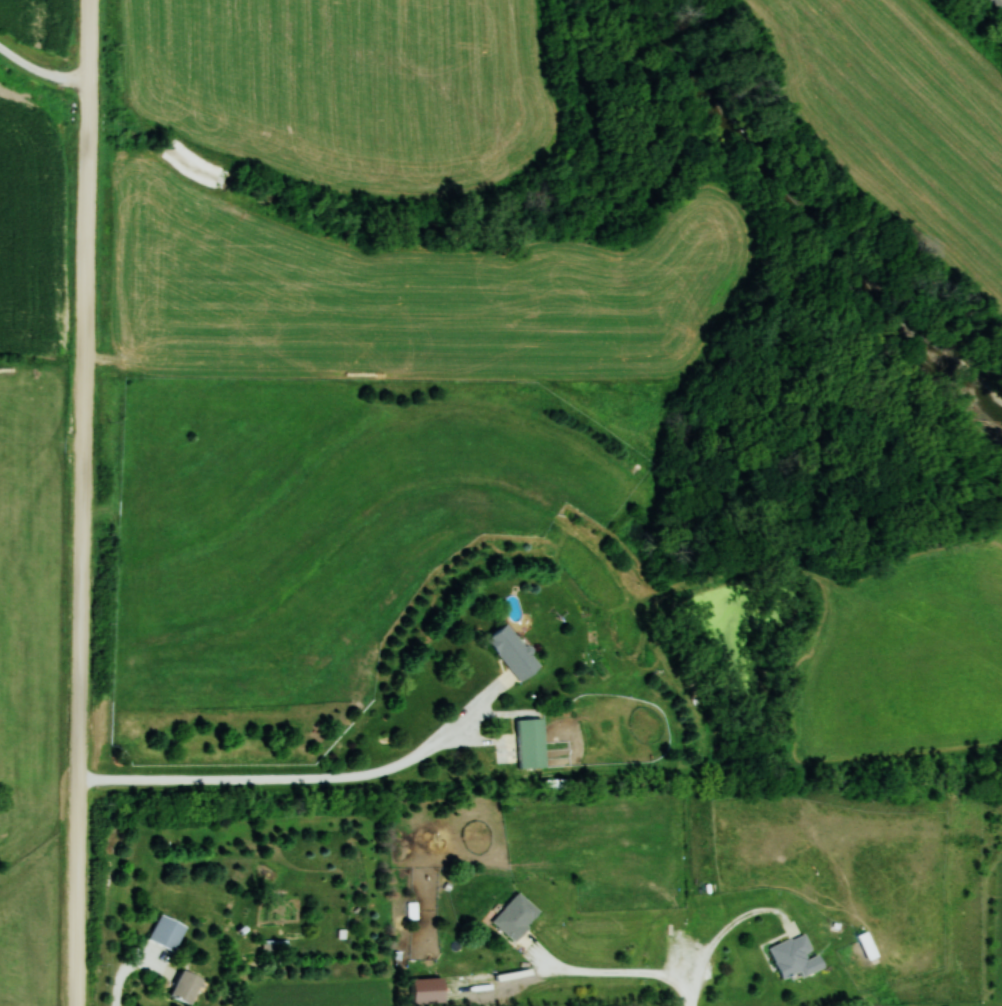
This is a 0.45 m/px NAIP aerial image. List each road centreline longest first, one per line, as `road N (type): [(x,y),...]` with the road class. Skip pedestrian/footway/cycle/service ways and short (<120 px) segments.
road 1 (residential): [(79,1005),(89,0)]

